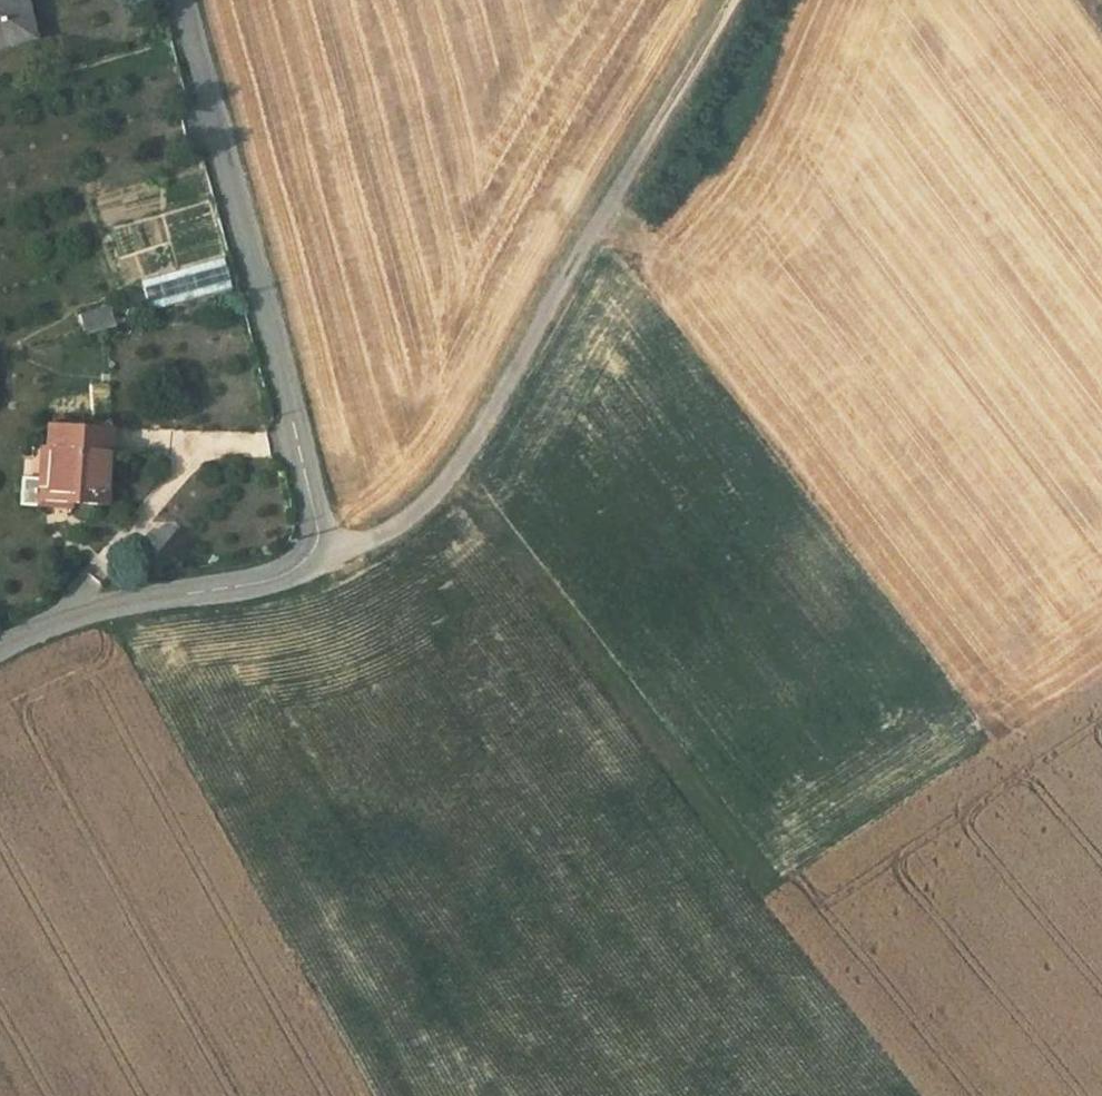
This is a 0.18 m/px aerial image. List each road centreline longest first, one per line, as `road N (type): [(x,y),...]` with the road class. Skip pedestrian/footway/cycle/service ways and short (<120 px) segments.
road 1 (track): [(726,0),(504,379),(398,526)]
road 2 (unclassified): [(171,0),(322,557)]
road 3 (unclassified): [(322,557),(244,589),(104,609),(0,650)]

